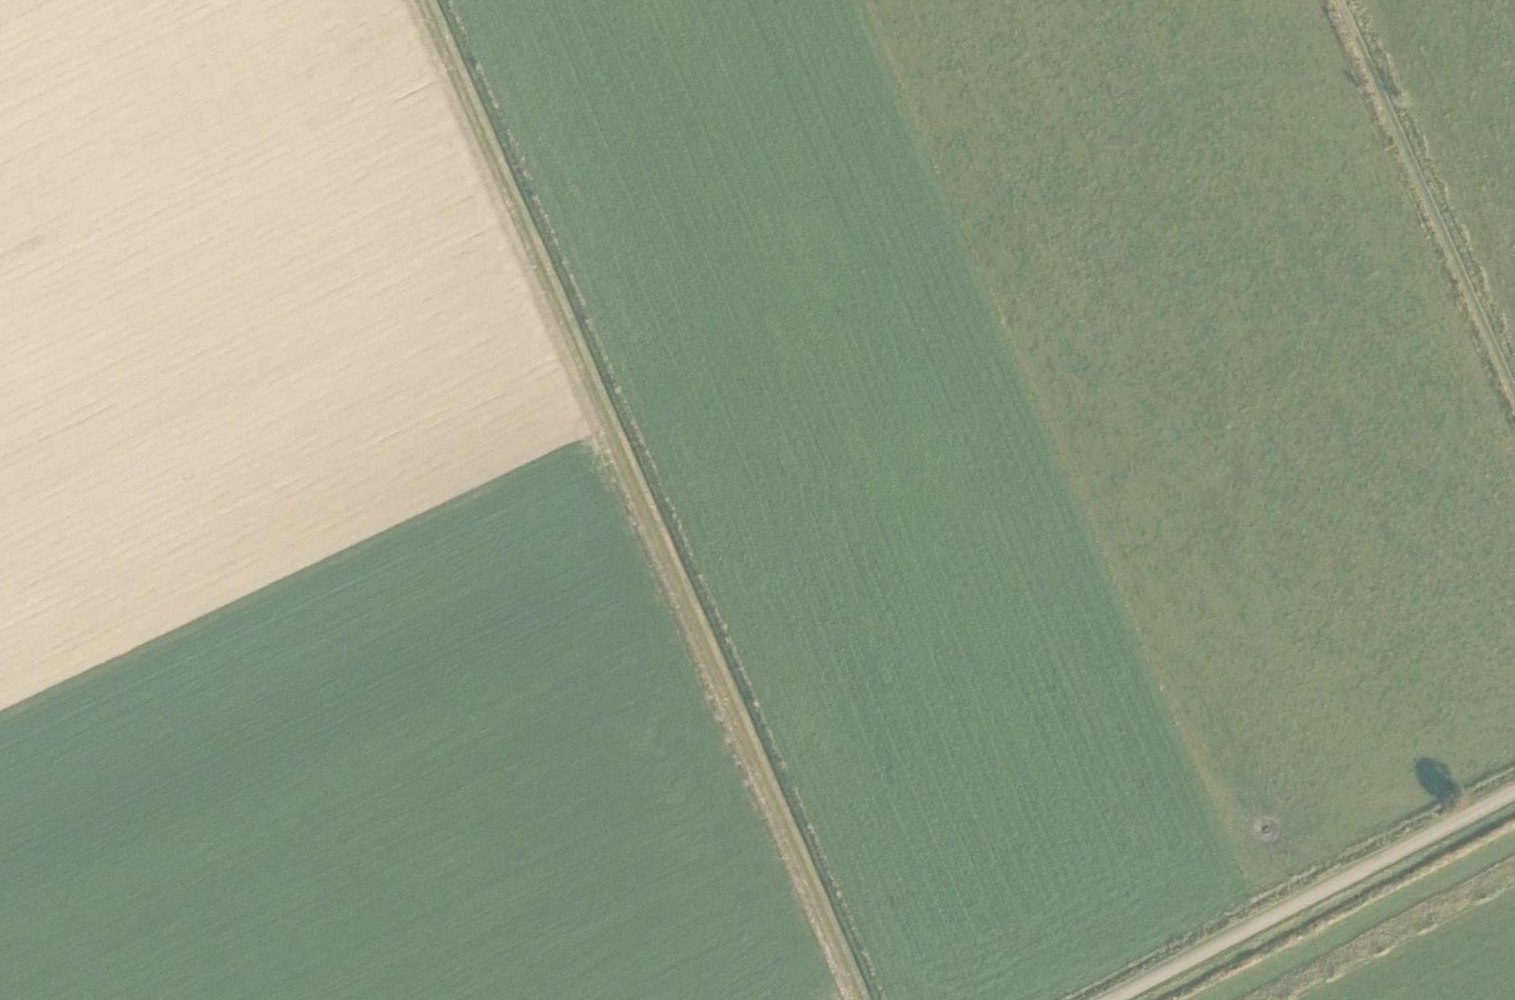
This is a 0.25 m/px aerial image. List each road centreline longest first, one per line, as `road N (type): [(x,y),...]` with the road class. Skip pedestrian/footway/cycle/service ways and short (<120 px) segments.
road 1 (unclassified): [(1117,999),(1514,794)]

